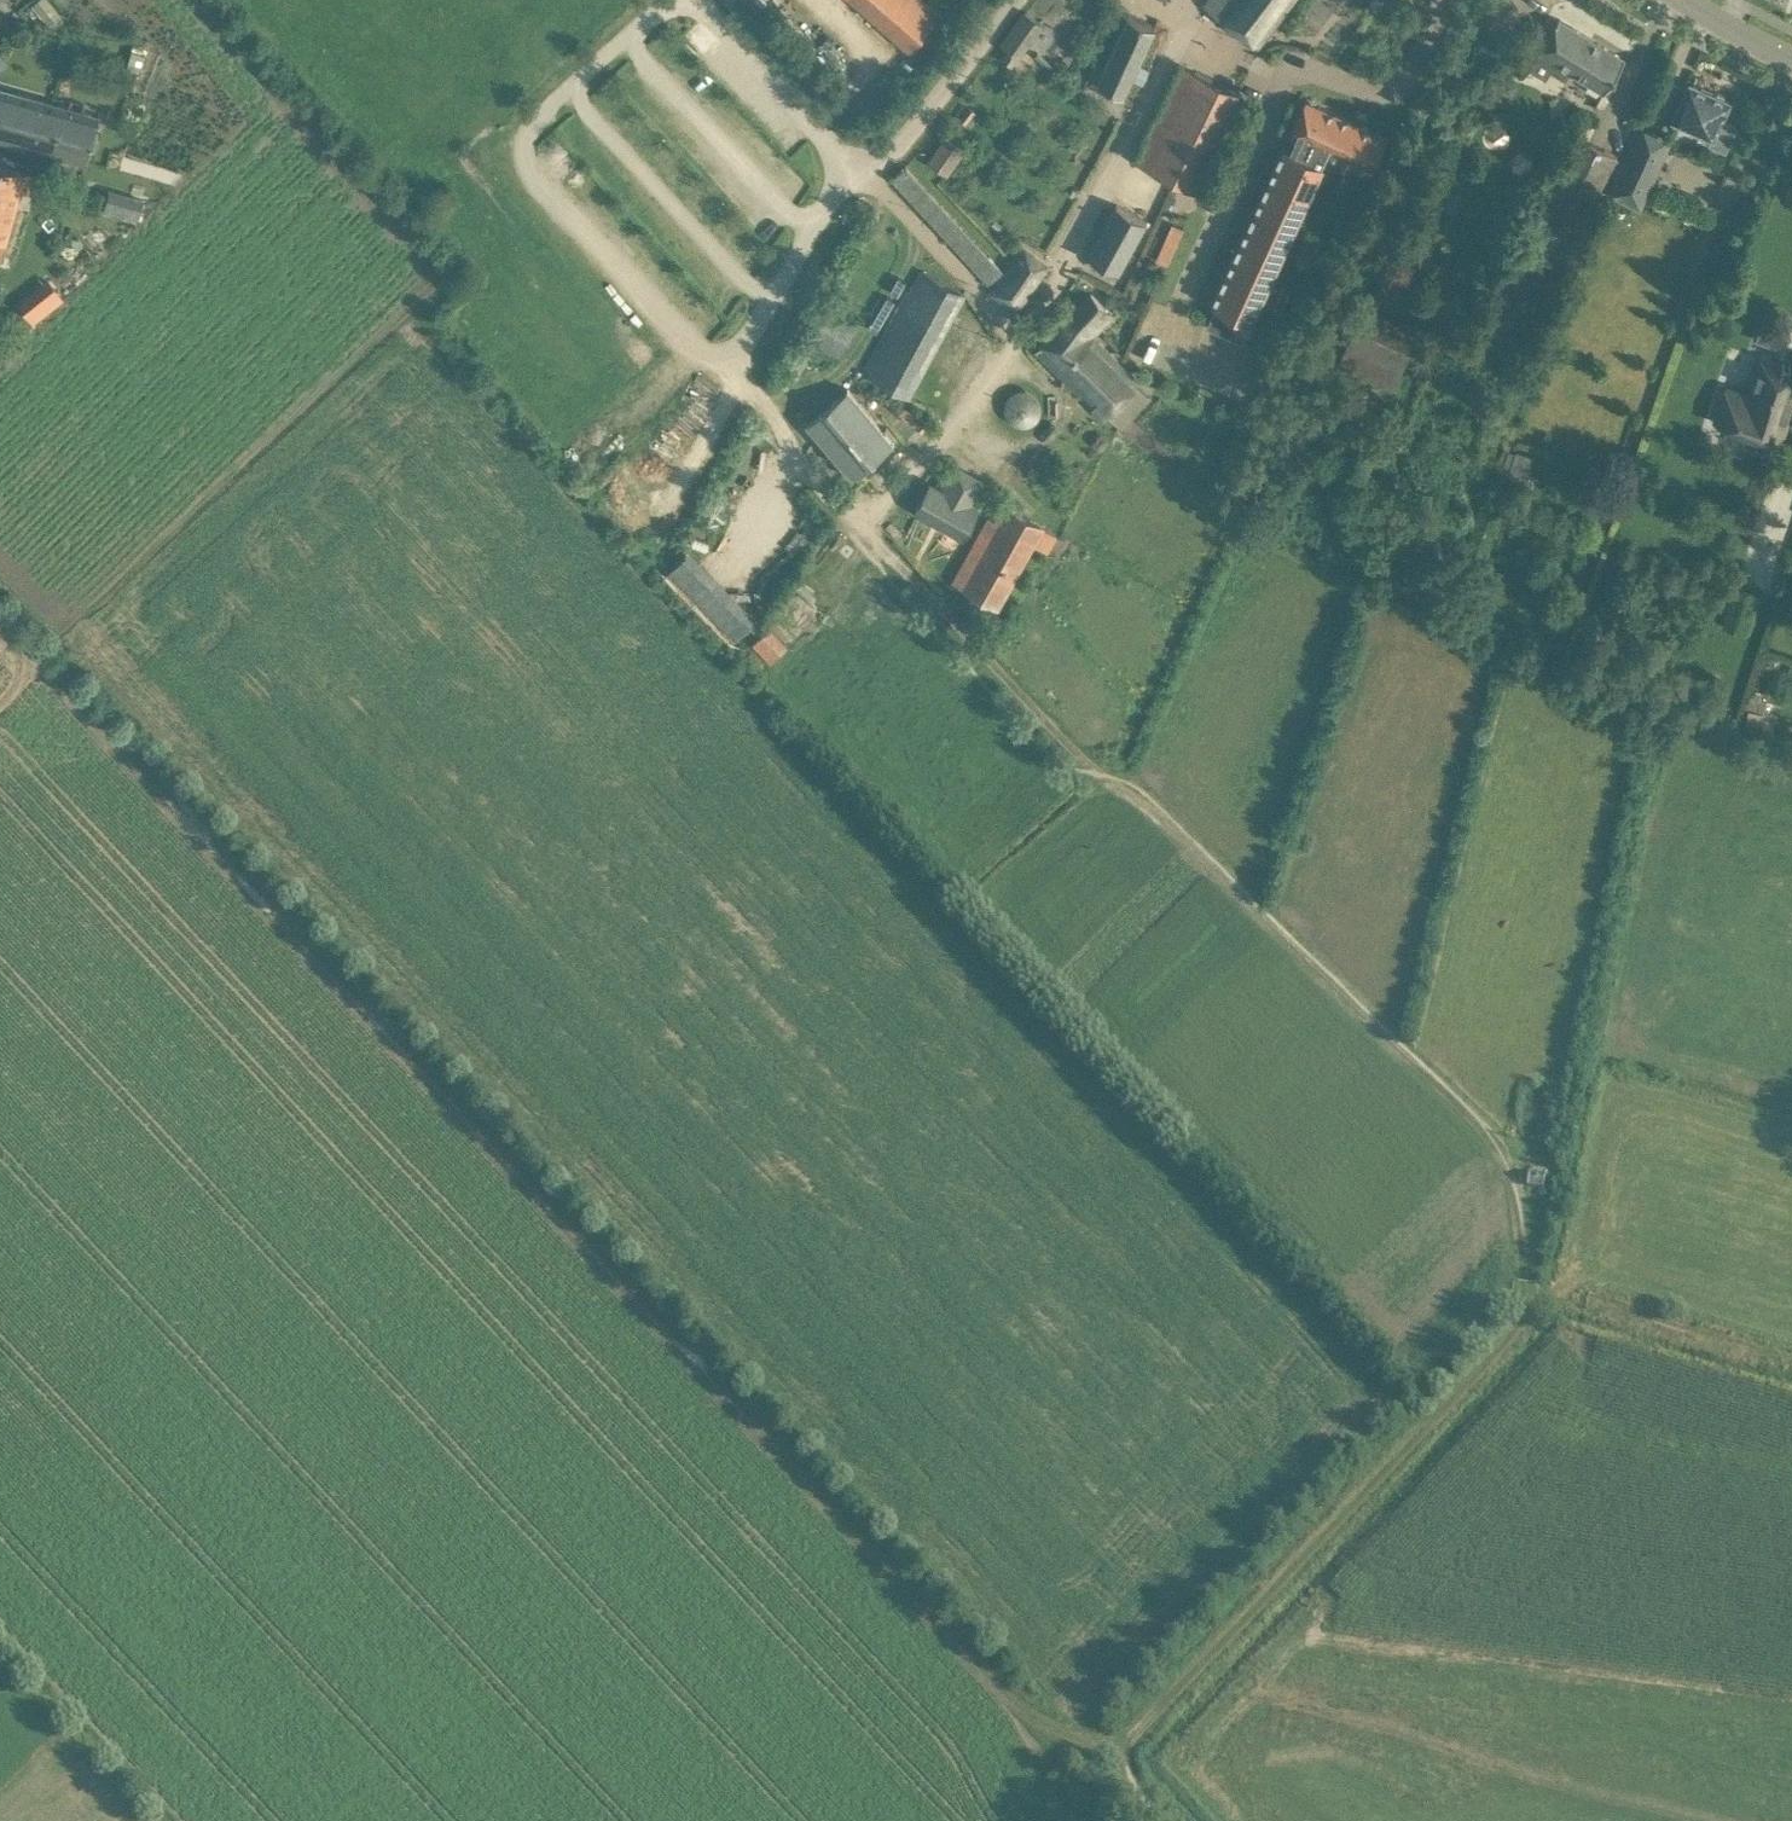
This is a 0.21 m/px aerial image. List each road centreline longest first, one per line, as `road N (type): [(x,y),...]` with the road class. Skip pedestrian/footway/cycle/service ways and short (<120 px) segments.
road 1 (track): [(866,530),(1090,770),(1144,800),(1492,1141),(1511,1186),(1527,1298),(1510,1336),(1137,1731),(1128,1769),(1158,1820)]
road 2 (track): [(1129,1753),(1051,1720),(1006,1690),(0,633)]
road 3 (track): [(995,316),(1014,342),(866,530)]
road 4 (track): [(858,166),(995,316)]
road 5 (secondary): [(1791,61),(1684,0)]

